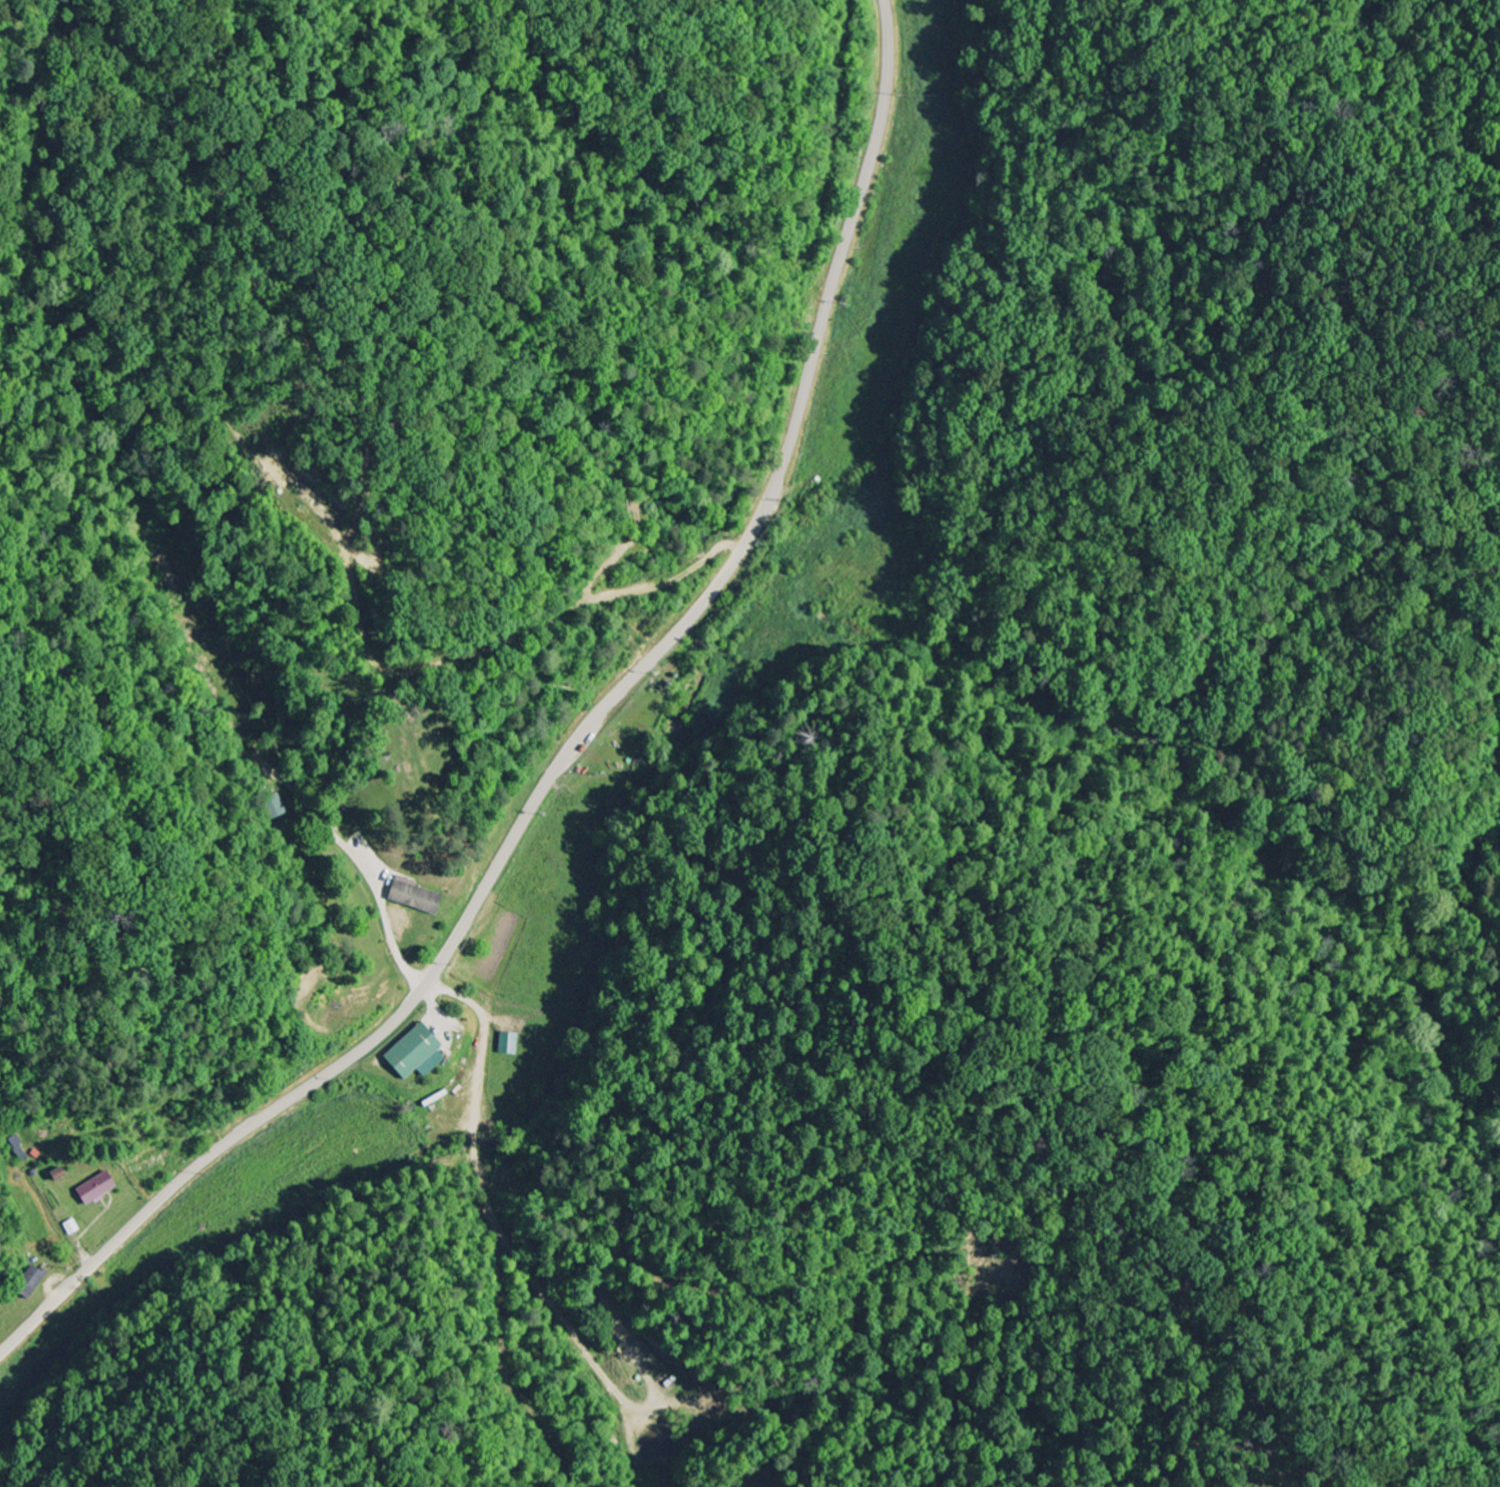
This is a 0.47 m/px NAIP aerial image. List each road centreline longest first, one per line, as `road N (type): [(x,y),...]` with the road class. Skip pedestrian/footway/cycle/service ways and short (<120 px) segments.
road 1 (secondary): [(0,1353),(186,1177),(396,1020),(440,964),(575,746),(734,563),(792,444),(877,141),(888,84),(885,0)]
road 2 (residential): [(777,482),(833,499),(974,631)]

